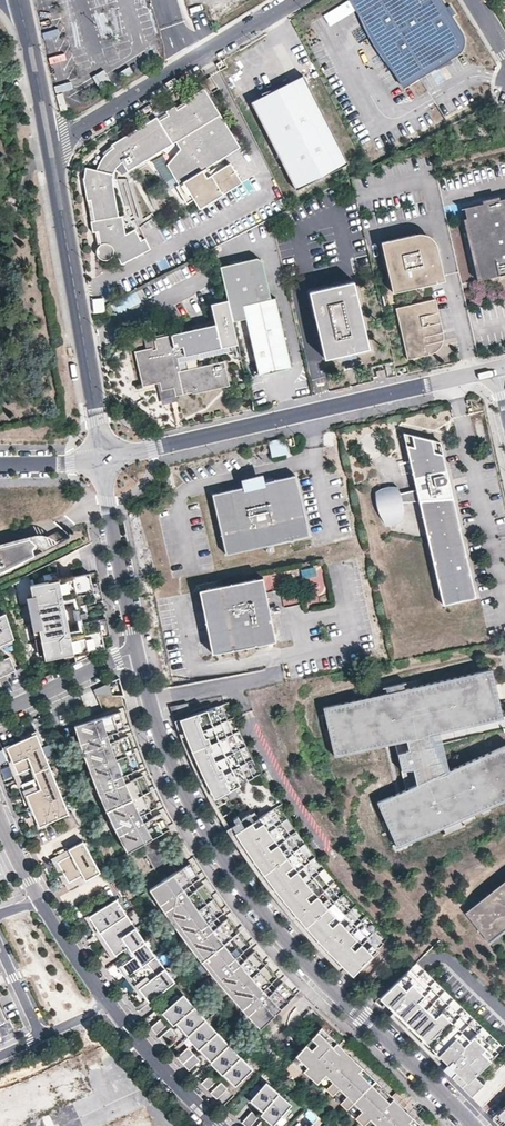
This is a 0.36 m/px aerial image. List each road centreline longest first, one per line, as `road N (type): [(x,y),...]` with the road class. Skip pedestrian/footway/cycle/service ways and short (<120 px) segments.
road 1 (residential): [(135,652),(173,769),(265,915),(470,1125)]
road 2 (residential): [(104,460),(498,368)]
road 3 (residential): [(52,145),(104,460)]
road 4 (residential): [(298,0),(52,145)]
road 5 (residential): [(104,460),(135,652)]
road 6 (residential): [(220,1125),(109,1008)]
road 7 (residential): [(0,714),(135,652)]
road 8 (residential): [(19,5),(52,145)]
road 9 (residential): [(109,1008),(41,901)]

